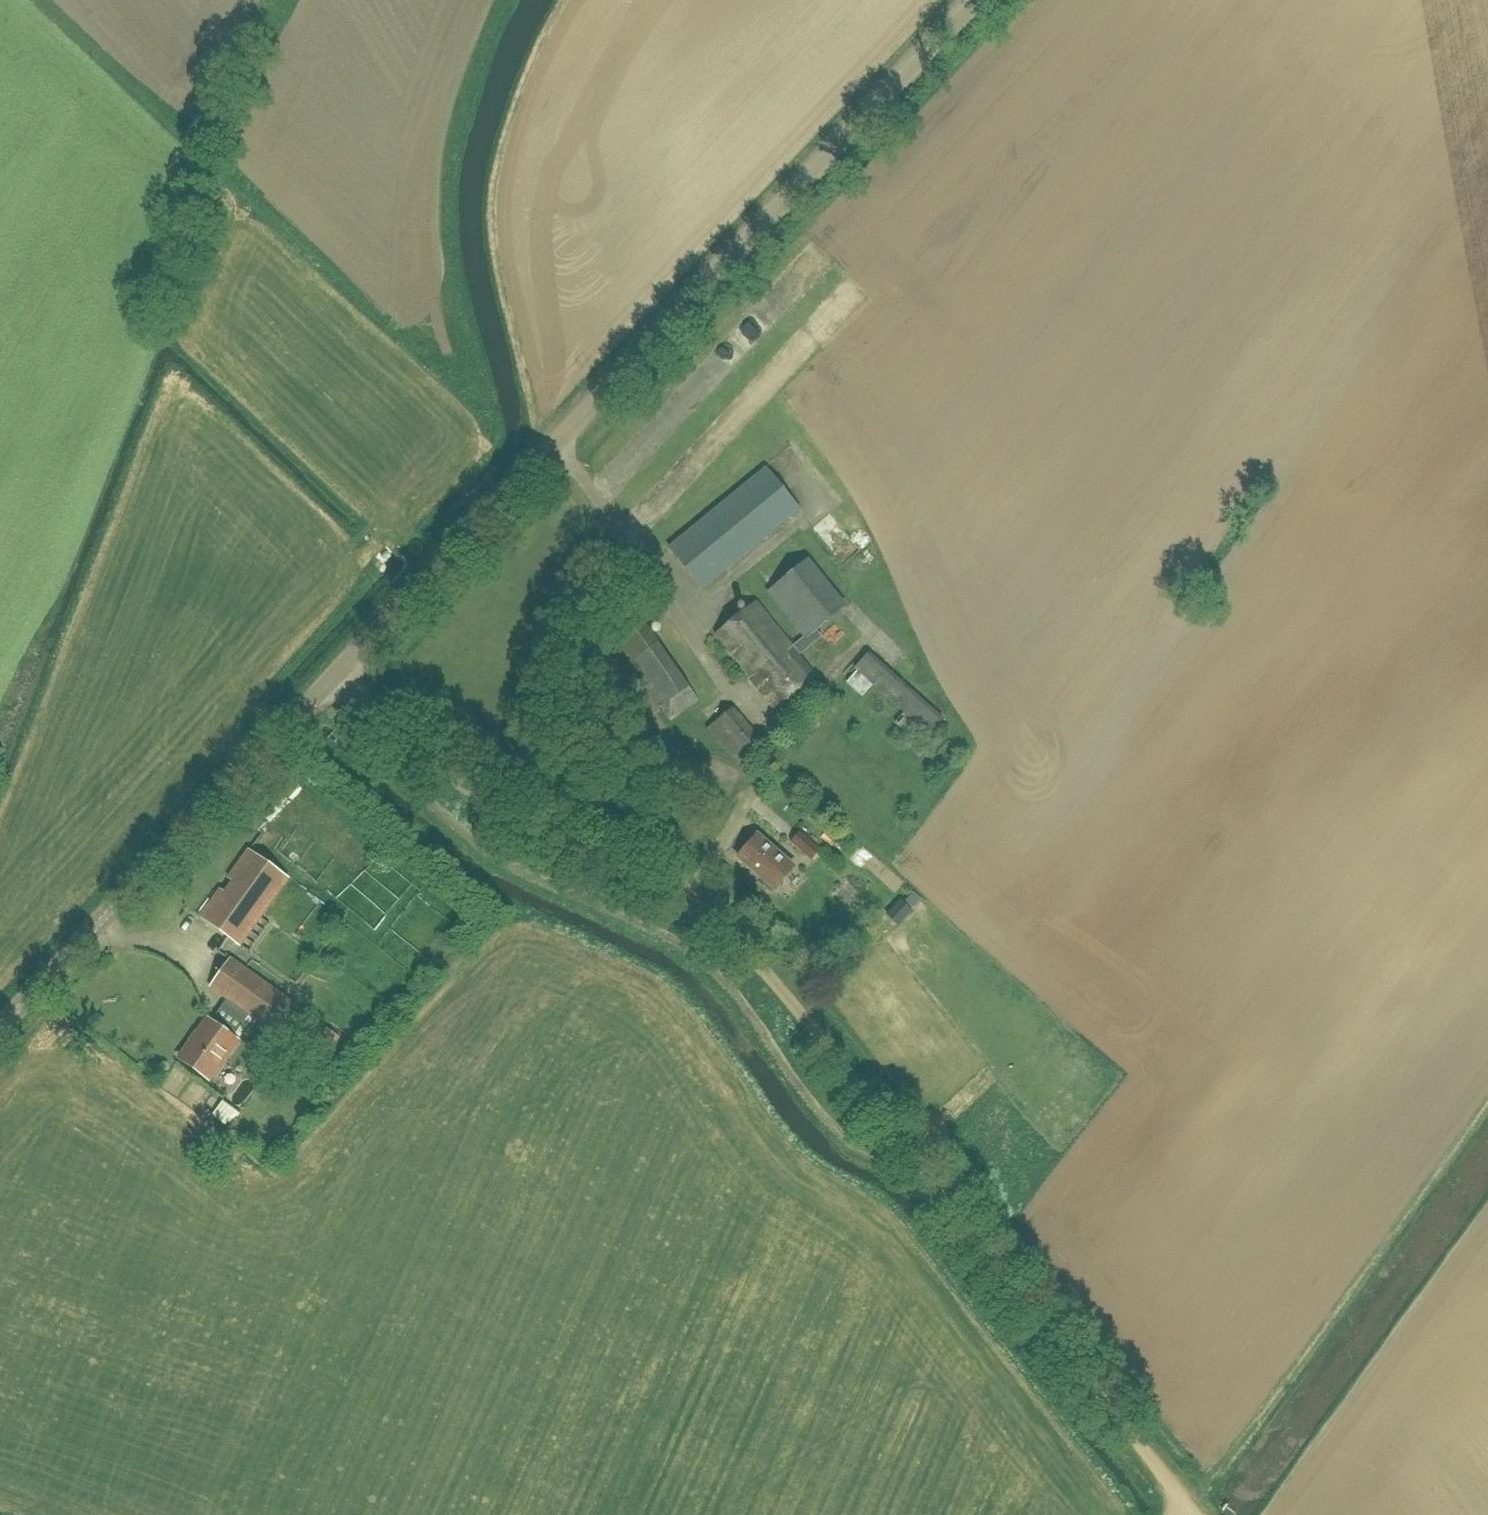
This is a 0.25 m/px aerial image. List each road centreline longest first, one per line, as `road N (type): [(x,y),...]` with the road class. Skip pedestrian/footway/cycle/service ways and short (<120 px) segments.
road 1 (unclassified): [(1194,1514),(740,947),(655,887),(485,802),(334,679)]
road 2 (unclassified): [(976,0),(334,679)]
road 3 (unclassified): [(0,1028),(334,679)]

